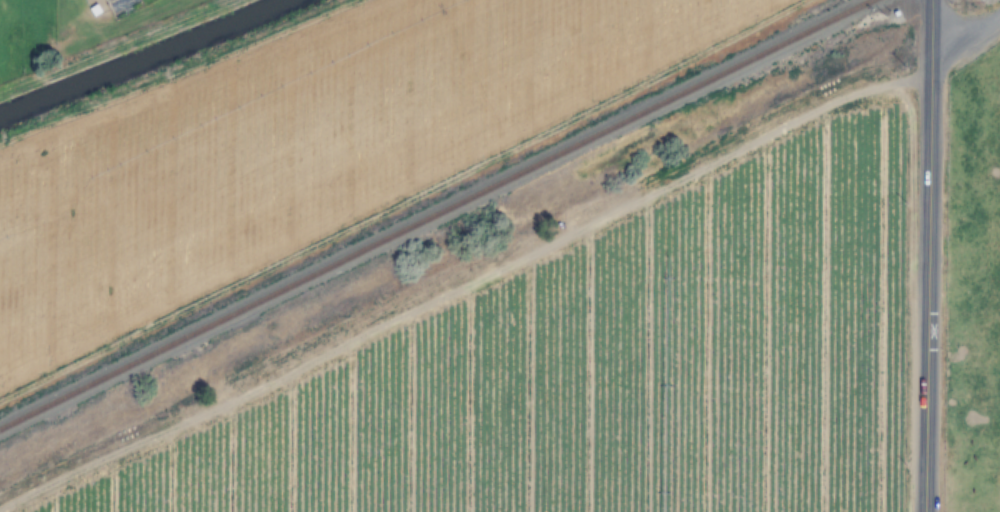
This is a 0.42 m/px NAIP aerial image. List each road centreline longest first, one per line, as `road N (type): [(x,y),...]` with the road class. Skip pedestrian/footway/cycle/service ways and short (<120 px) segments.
road 1 (tertiary): [(926,511),(931,0)]

